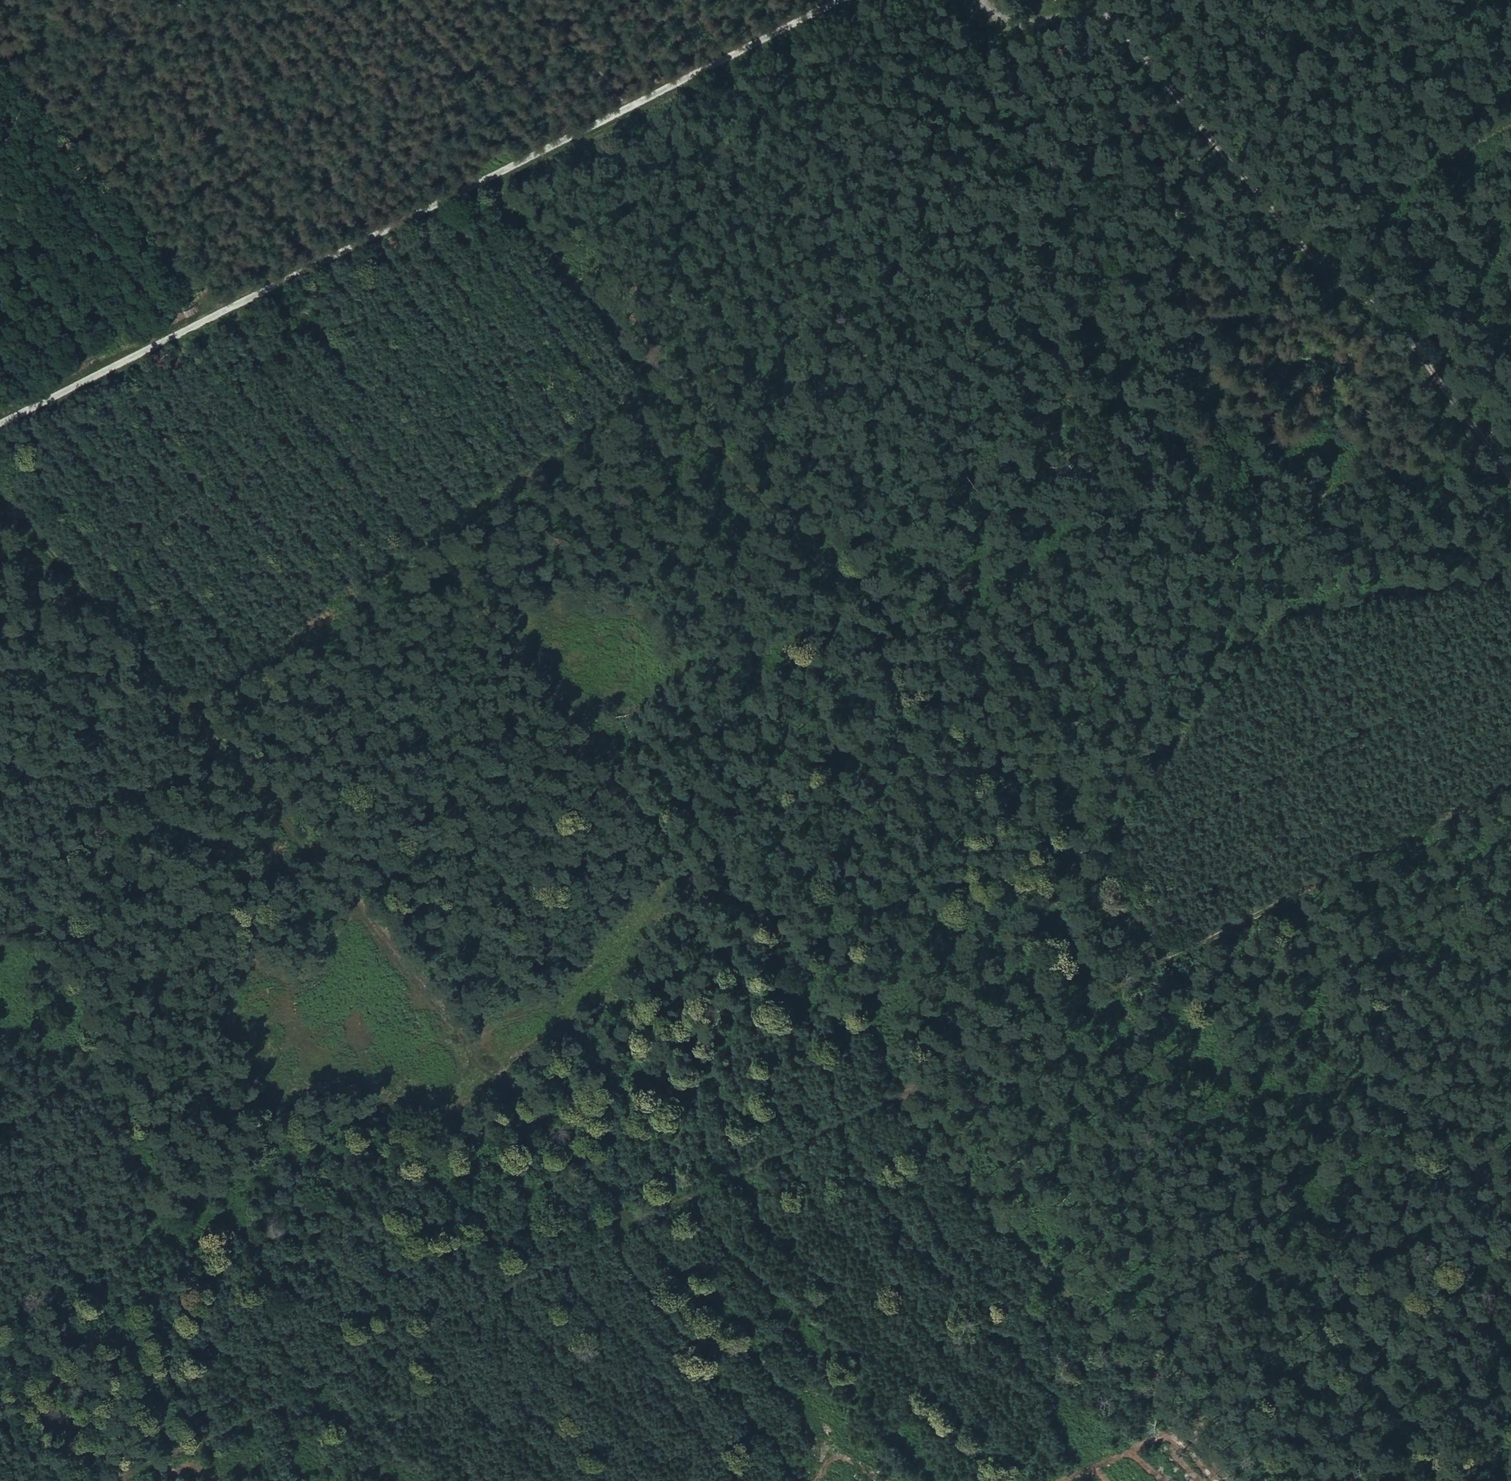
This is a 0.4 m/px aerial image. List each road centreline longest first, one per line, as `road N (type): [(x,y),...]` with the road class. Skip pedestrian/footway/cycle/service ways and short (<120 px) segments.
road 1 (track): [(836,0),(0,418)]
road 2 (track): [(1510,485),(1095,0)]

